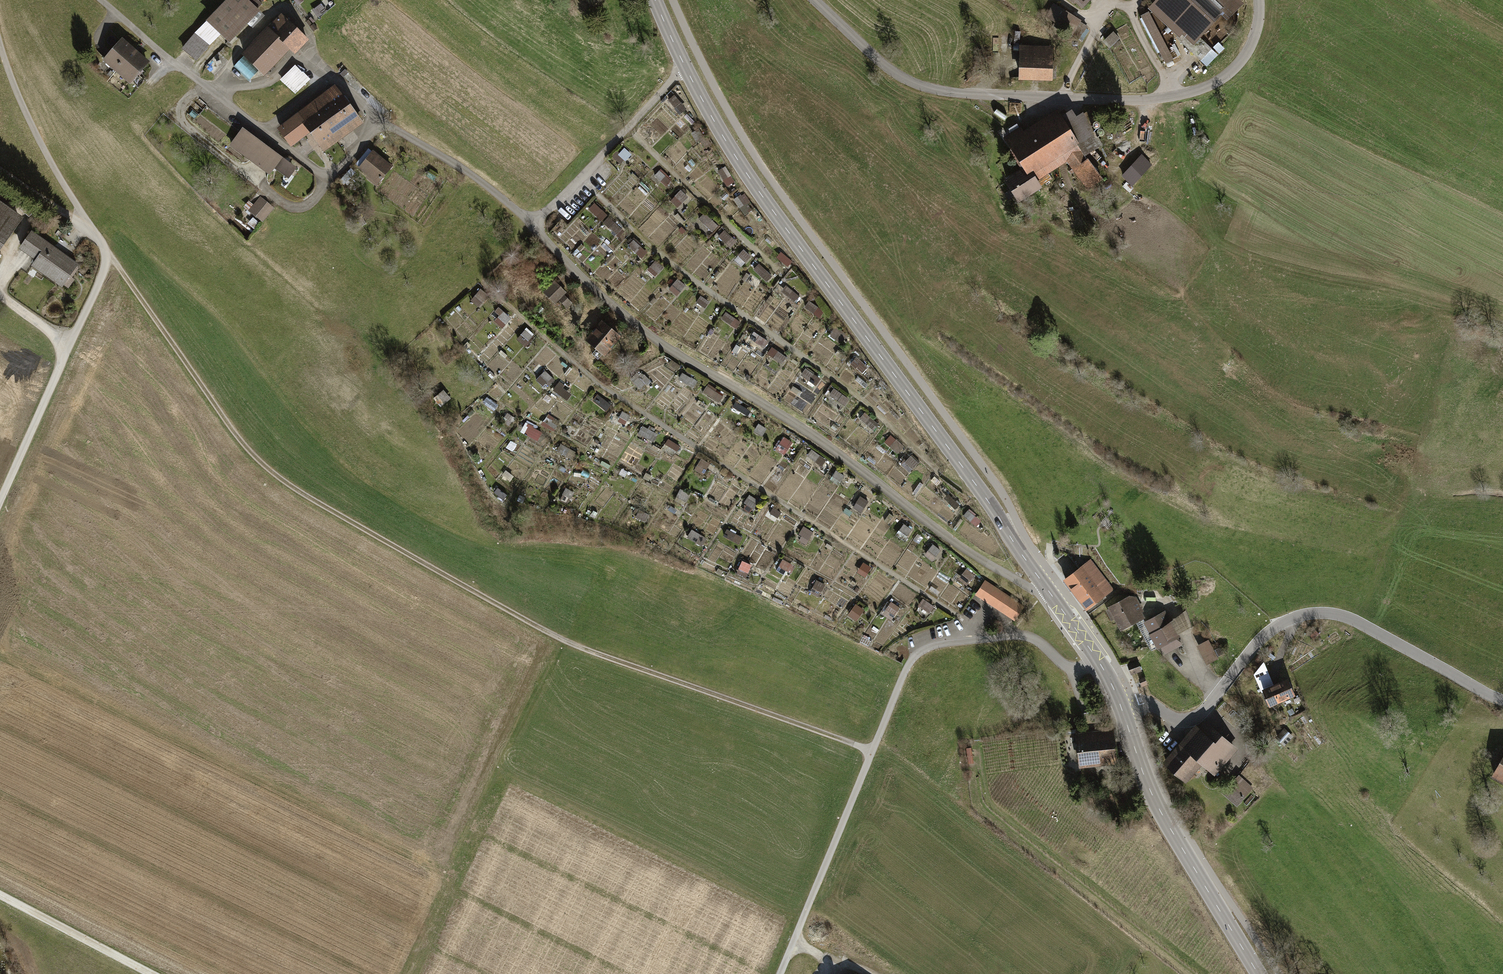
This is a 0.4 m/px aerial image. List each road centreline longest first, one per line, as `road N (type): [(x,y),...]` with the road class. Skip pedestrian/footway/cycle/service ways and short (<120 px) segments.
road 1 (track): [(872,753),(573,646),(289,481),(251,449),(106,260)]
road 2 (tertiary): [(1050,591),(744,170),(685,68)]
road 3 (residential): [(533,226),(663,345),(833,450),(960,547),(1050,591)]
road 4 (track): [(484,286),(597,382),(959,616),(979,641)]
road 5 (tertiary): [(1259,0),(1249,50),(1230,74),(1200,90),(1124,101),(930,89),(884,65),(815,0)]
road 6 (unclassified): [(0,498),(106,260),(34,131),(0,49)]
road 7 (track): [(581,177),(666,260),(880,415),(939,472)]
road 8 (unclassified): [(1121,706),(1145,702),(1180,716),(1201,710),(1277,623),(1314,612),(1358,621),(1502,703)]
road 9 (residential): [(167,58),(210,90),(266,85),(294,60),(314,59),(365,108),(471,175),(533,226)]
road 10 (track): [(780,973),(908,667),(934,646)]
road 11 (tertiary): [(1259,973),(1161,814),(1121,706)]
road 12 (track): [(204,85),(184,104),(186,124),(282,204),(304,209),(335,177)]
road 13 (unclassified): [(533,226),(685,68)]
road 14 (track): [(628,128),(777,270)]
road 15 (track): [(148,973),(0,896)]
road 16 (tertiary): [(1121,706),(1050,591)]

